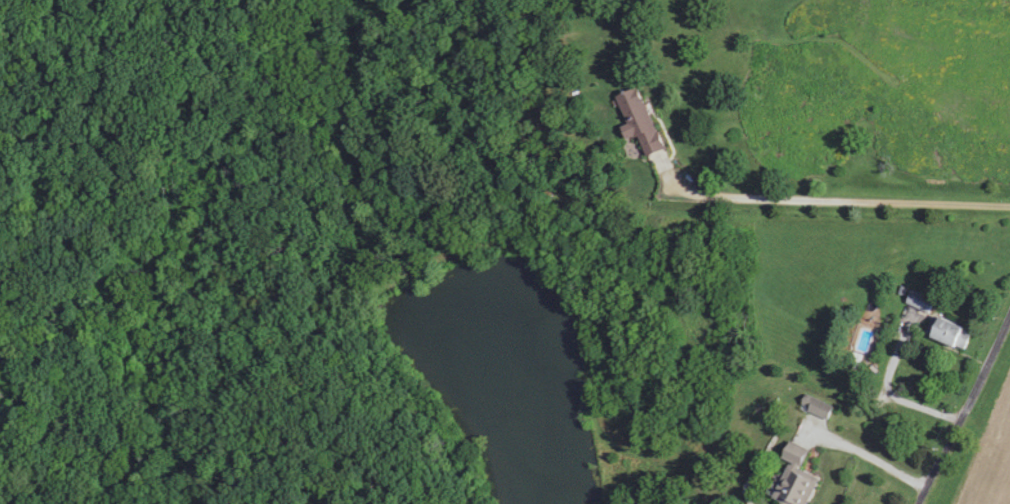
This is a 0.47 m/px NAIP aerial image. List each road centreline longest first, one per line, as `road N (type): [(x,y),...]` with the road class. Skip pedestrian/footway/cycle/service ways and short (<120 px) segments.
road 1 (residential): [(480,0),(438,100),(295,321)]
road 2 (residential): [(1009,319),(923,503)]
road 3 (residential): [(609,0),(656,142)]

